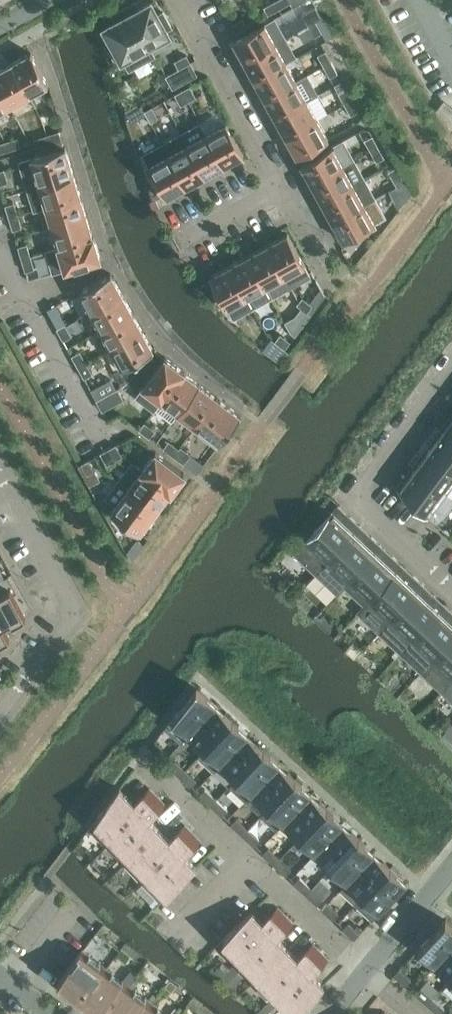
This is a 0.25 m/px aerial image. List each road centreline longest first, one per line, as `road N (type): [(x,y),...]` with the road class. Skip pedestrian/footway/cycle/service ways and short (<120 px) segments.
road 1 (residential): [(181,0),(336,281)]
road 2 (residential): [(142,763),(367,972)]
road 3 (residential): [(451,368),(355,495),(451,587)]
road 4 (residential): [(0,480),(74,617),(0,716)]
road 5 (residential): [(0,220),(29,304),(105,430)]
road 6 (residential): [(451,867),(367,972)]

